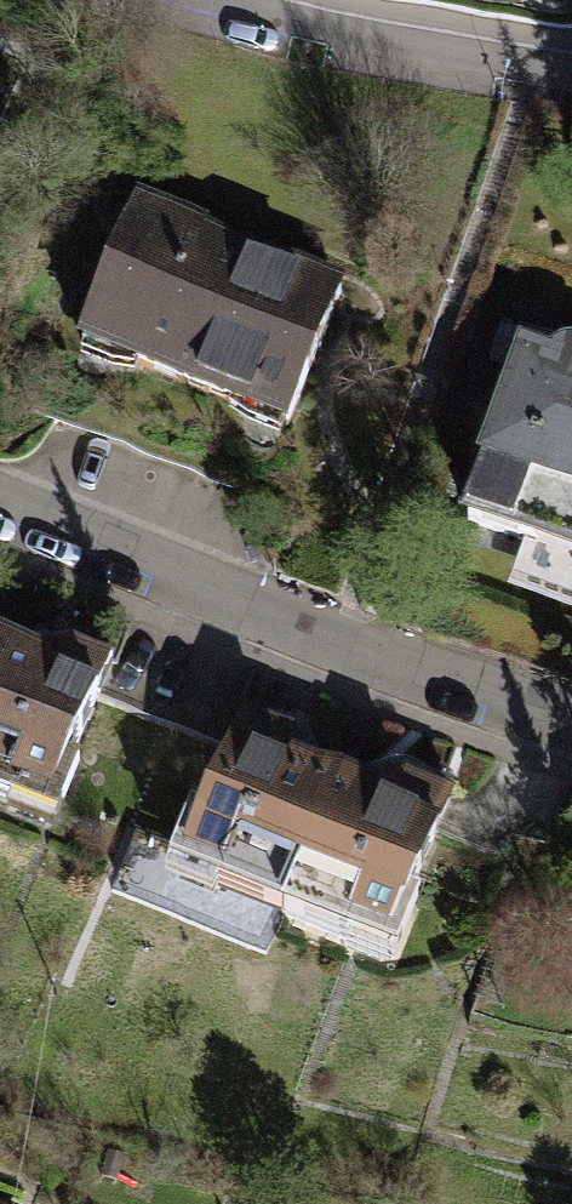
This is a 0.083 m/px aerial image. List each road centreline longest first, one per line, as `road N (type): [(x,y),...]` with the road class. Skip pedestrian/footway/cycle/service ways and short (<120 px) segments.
road 1 (residential): [(571,722),(486,700),(0,511)]
road 2 (residential): [(231,0),(319,25),(571,73)]

